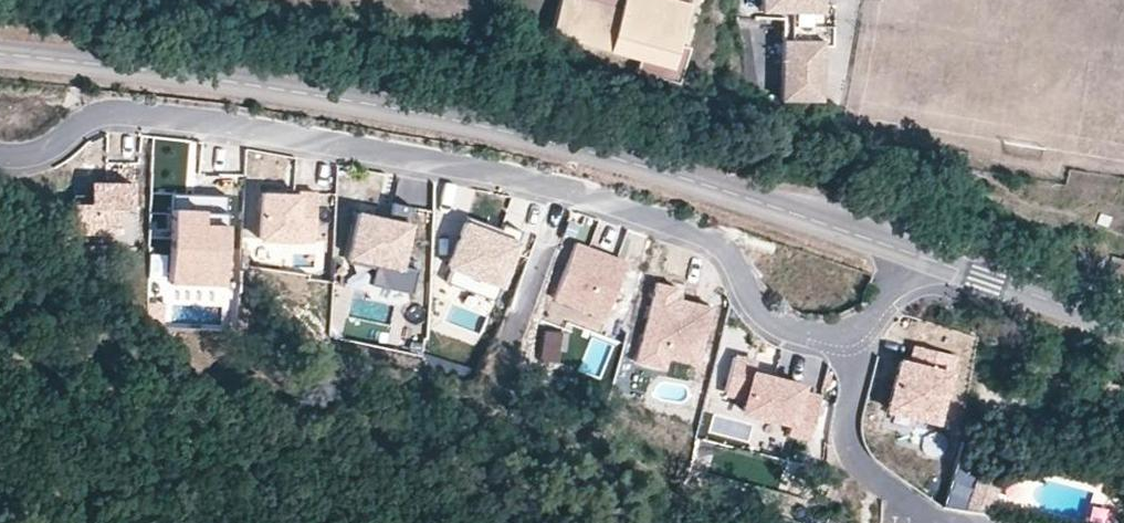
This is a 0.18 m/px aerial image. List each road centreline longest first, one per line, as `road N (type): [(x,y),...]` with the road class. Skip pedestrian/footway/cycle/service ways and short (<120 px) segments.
road 1 (tertiary): [(913,260),(368,109),(0,60)]
road 2 (residential): [(862,323),(833,333),(763,312),(721,242),(586,192),(513,177),(113,112),(93,114),(29,159),(0,157)]
road 3 (residential): [(862,323),(849,420),(853,447),(902,496),(937,520),(956,522)]
road 4 (tertiary): [(1123,329),(913,260)]

